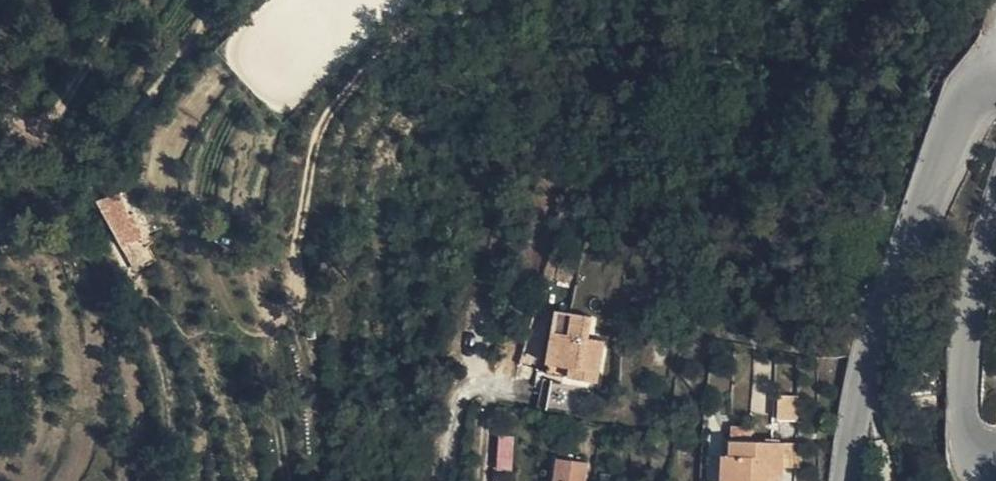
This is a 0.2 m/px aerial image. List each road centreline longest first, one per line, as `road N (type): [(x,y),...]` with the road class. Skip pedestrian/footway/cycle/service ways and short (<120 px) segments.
road 1 (tertiary): [(995,74),(970,79),(962,92),(912,222),(873,330),(844,480)]
road 2 (tertiary): [(995,455),(968,433),(965,402),(974,300),(995,213)]
road 3 (track): [(220,0),(121,130),(104,186)]
road 4 (residential): [(452,480),(466,395),(525,389)]

